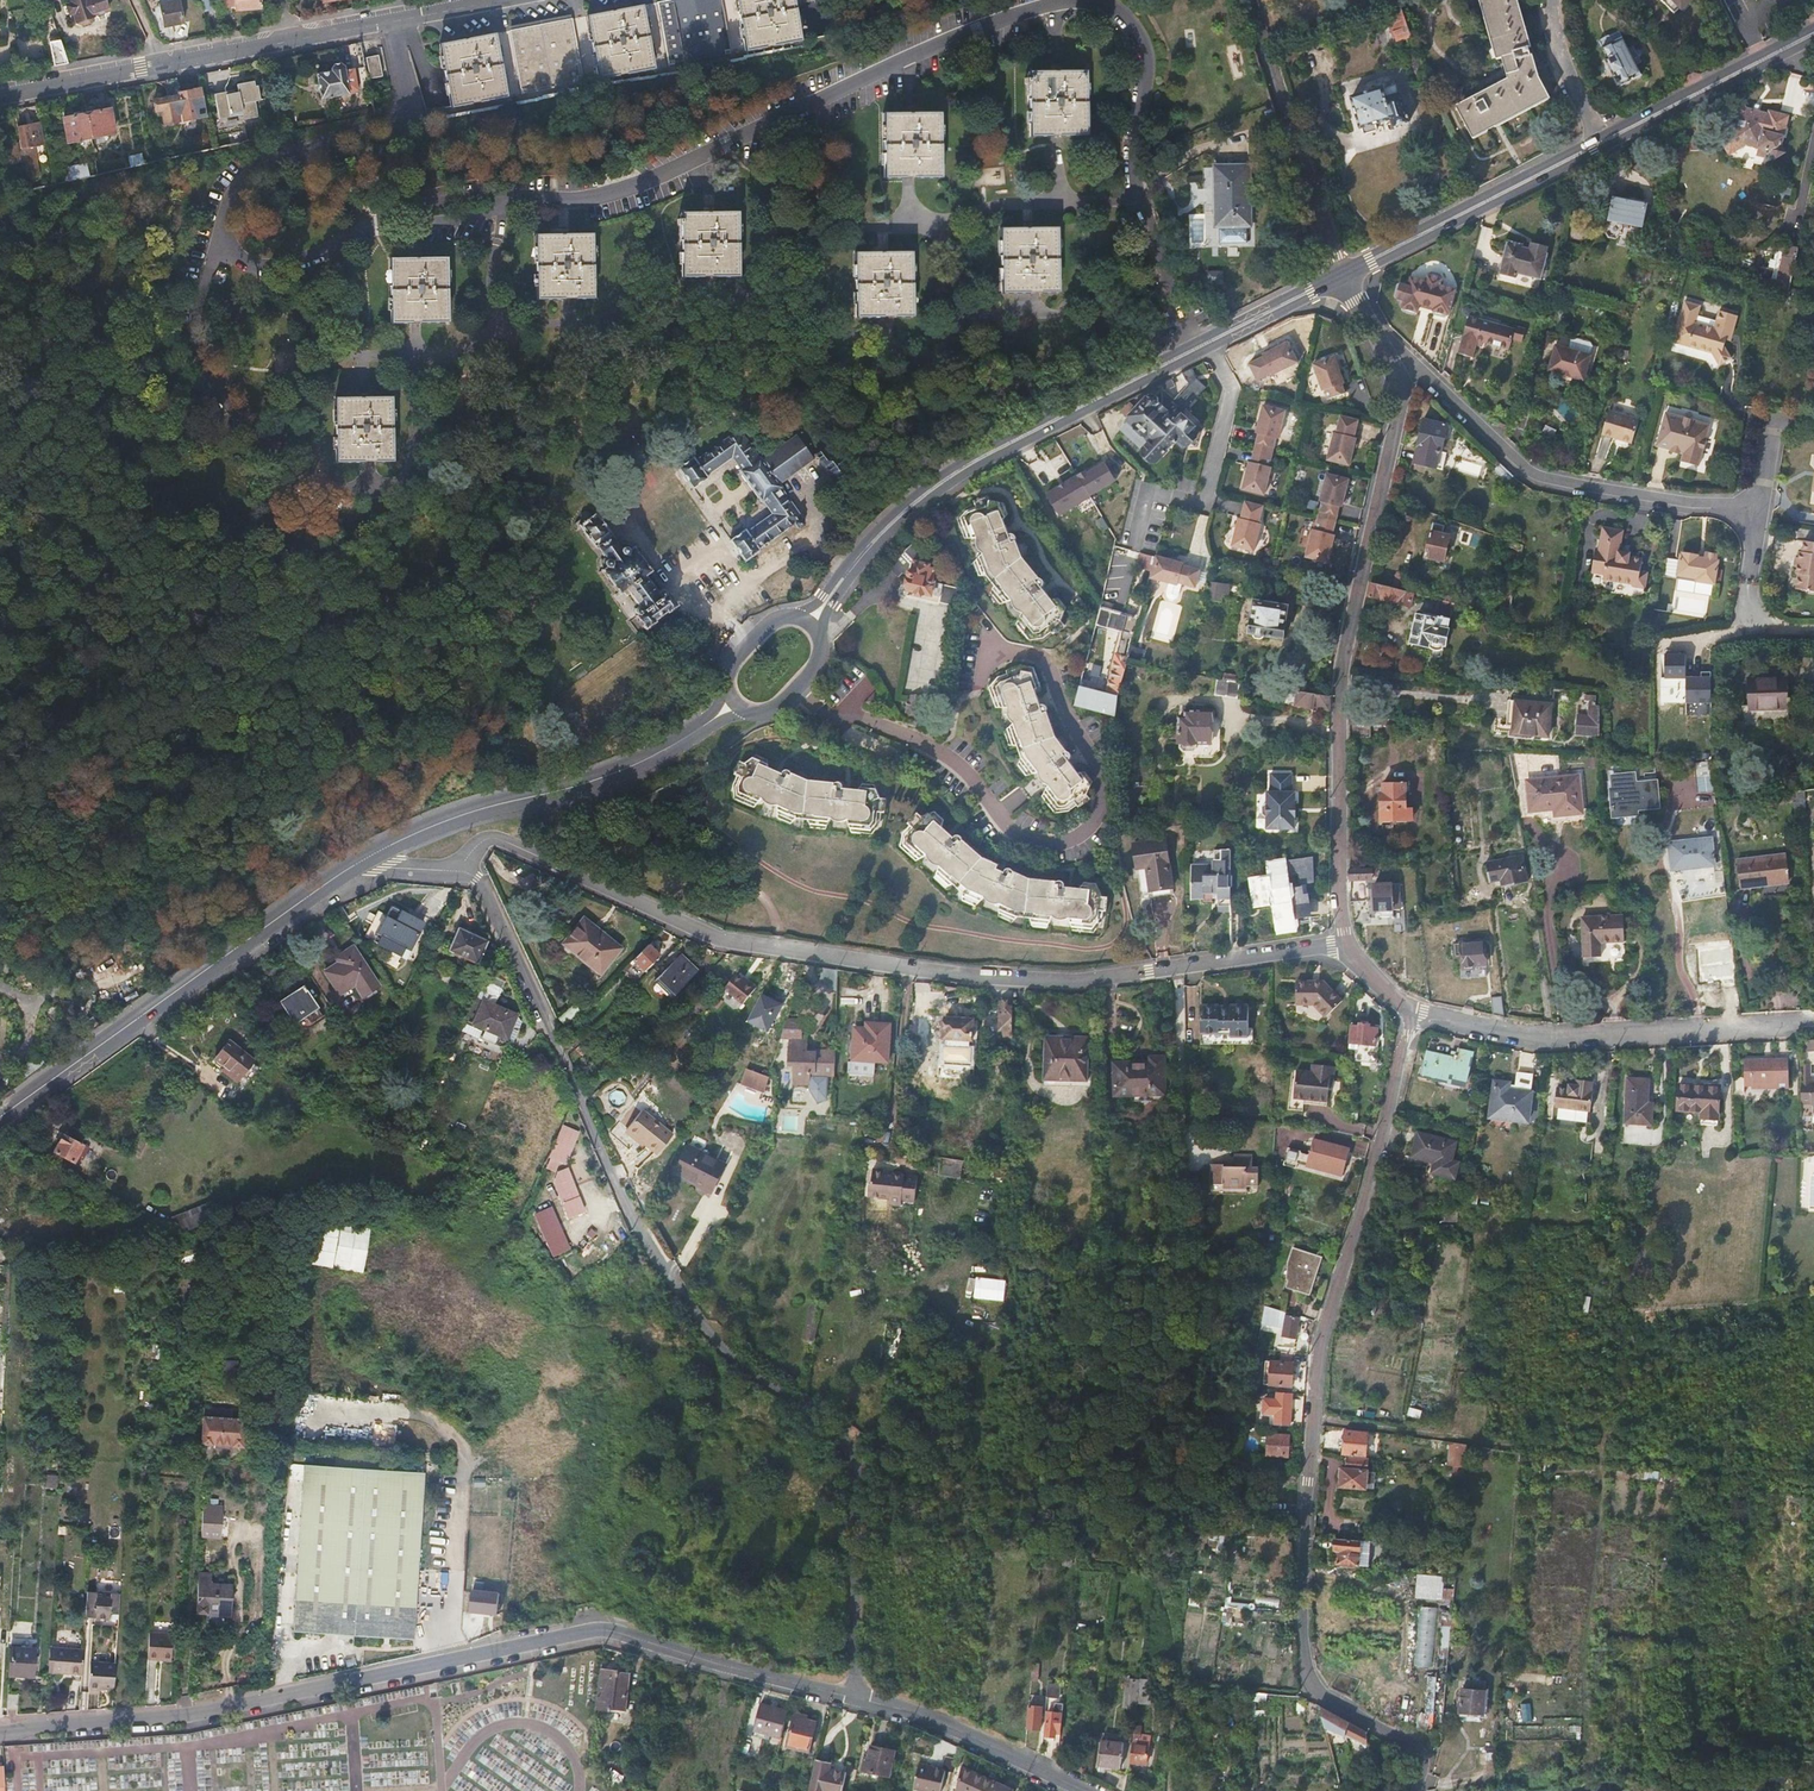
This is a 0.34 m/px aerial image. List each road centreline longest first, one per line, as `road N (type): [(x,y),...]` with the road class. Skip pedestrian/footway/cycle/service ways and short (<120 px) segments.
road 1 (unclassified): [(455,871),(478,877),(635,1224),(668,1280),(727,1353),(851,1442),(858,1514),(853,1699)]
road 2 (residential): [(455,871),(483,842),(501,840),(740,944),(947,974),(1077,980),(1346,946)]
road 3 (residential): [(853,1699),(601,1630),(168,1718),(0,1729)]
road 4 (residential): [(1417,1790),(1419,1757),(1410,1744),(1317,1689),(1302,1606),(1321,1343),(1380,1150),(1412,1010)]
road 5 (residential): [(1346,946),(1338,698),(1400,404),(1400,371)]
road 6 (residential): [(0,94),(495,0)]
road 7 (track): [(1314,1420),(1813,1487)]
road 8 (secondary): [(1343,274),(1781,50)]
road 9 (secondary): [(834,591),(900,515),(962,469),(1209,343)]
road 10 (secondary): [(0,1117),(371,855)]
road 11 (residential): [(1400,371),(1413,365),(1525,469),(1569,486),(1758,513)]
road 12 (residential): [(1813,1023),(1540,1038),(1412,1010)]
road 13 (secondary): [(371,855),(447,821),(614,774),(702,728)]
road 14 (residential): [(1209,343),(1231,396),(1206,498),(1198,504),(1154,497),(1135,551)]
road 15 (residential): [(1084,1790),(927,1718),(853,1699)]
road 16 (unclassified): [(1343,274),(1269,63)]
road 17 (residential): [(1758,513),(1748,620),(1762,629),(1813,632)]
road 18 (secondary): [(1209,343),(1343,274)]

